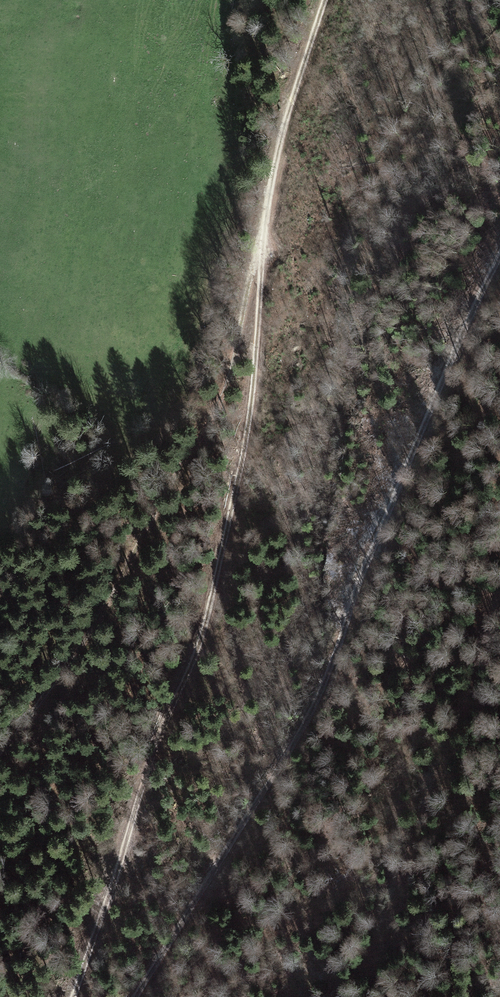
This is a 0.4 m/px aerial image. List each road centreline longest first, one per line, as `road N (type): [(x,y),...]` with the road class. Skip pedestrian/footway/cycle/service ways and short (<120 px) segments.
road 1 (track): [(139,996),(300,755),(499,256)]
road 2 (track): [(263,234),(254,392),(219,587),(74,996)]
road 3 (track): [(0,757),(87,635),(215,409),(263,234)]
road 4 (track): [(364,996),(499,609)]
road 5 (track): [(263,234),(278,145),(323,0)]

